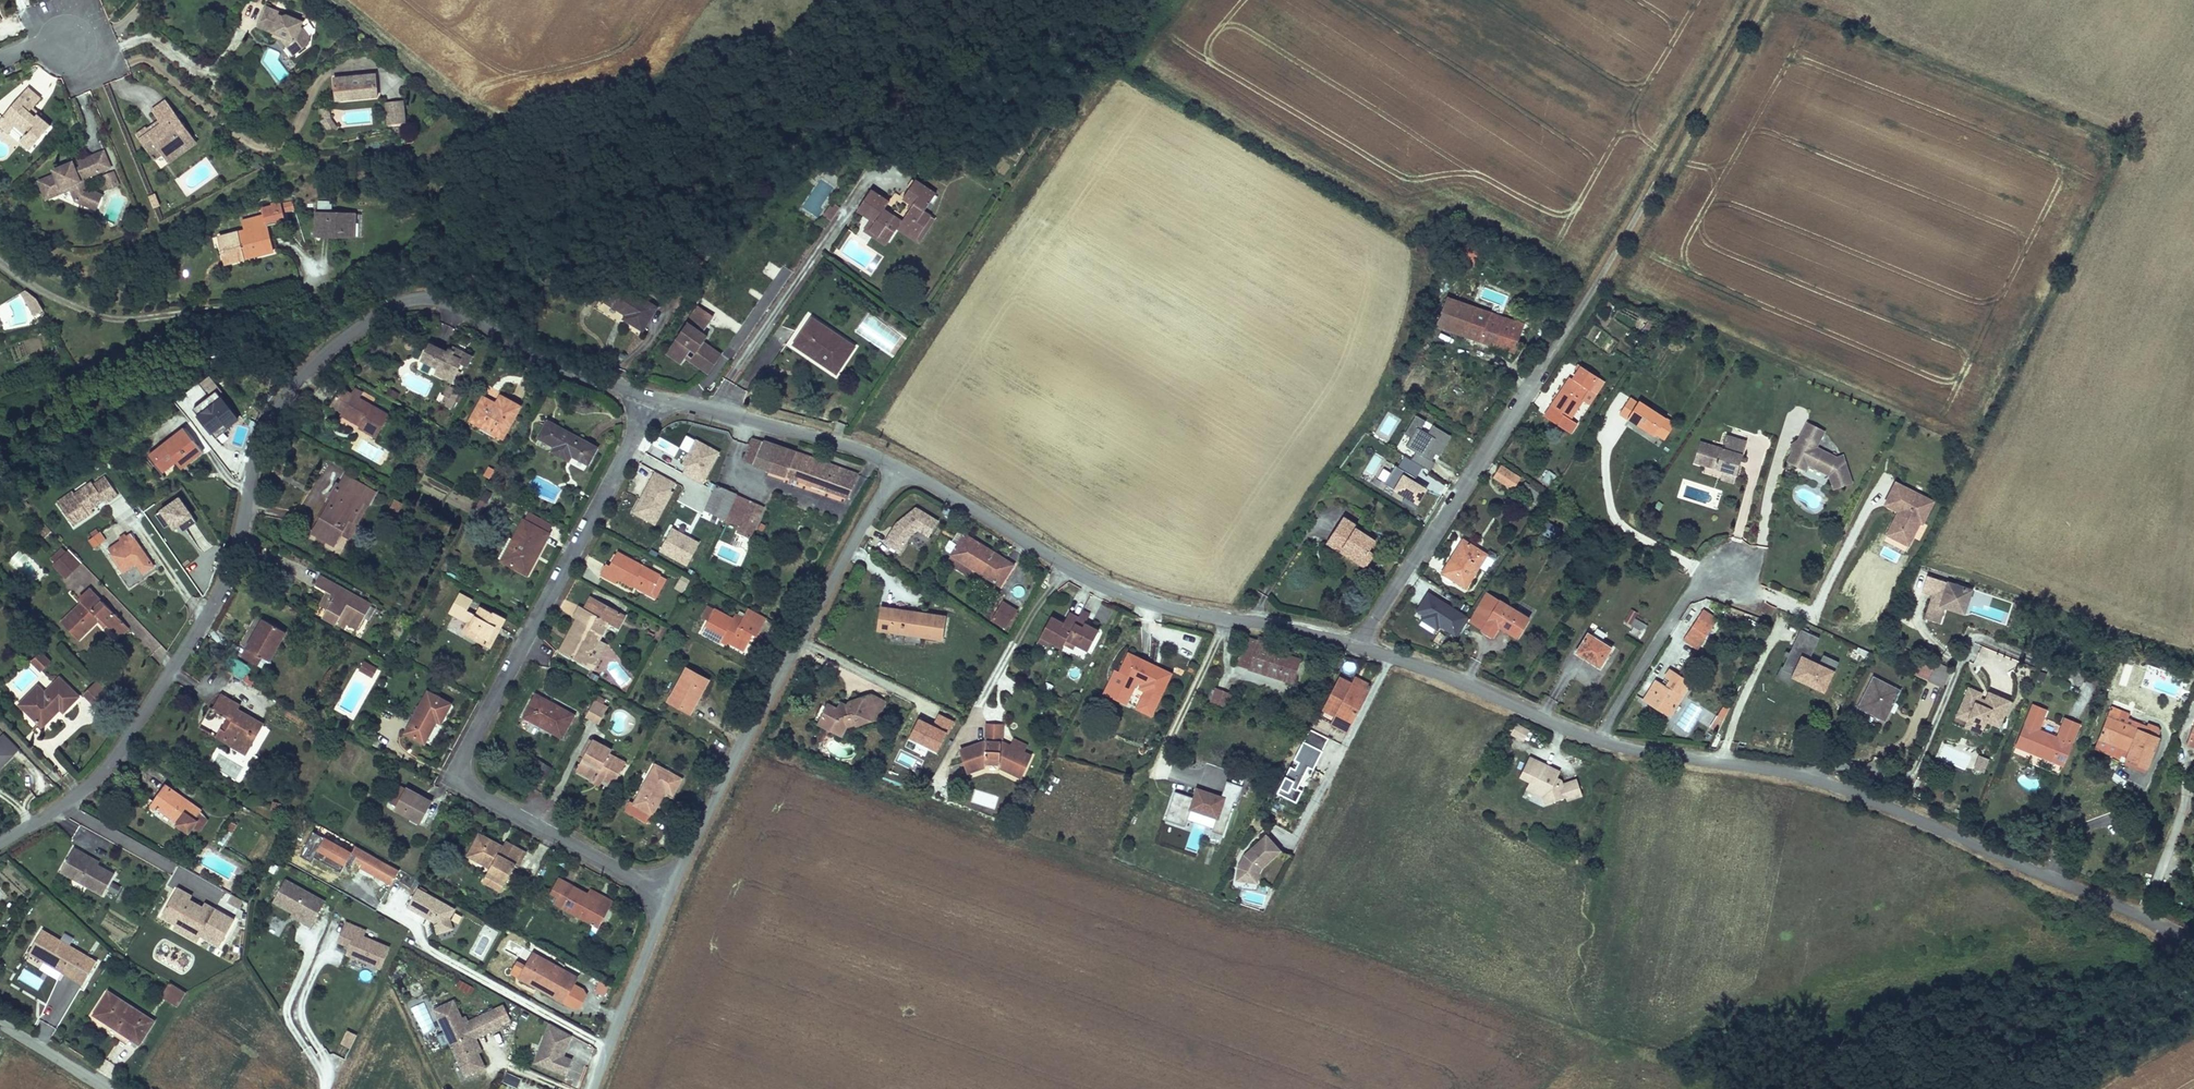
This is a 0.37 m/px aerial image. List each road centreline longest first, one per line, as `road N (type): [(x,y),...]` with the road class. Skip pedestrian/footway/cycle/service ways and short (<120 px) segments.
road 1 (tertiary): [(0,844),(92,788),(225,581),(264,440),(301,383),(405,305),(426,292),(561,367),(659,398)]
road 2 (tertiary): [(1358,643),(1630,752),(1814,778),(2193,940)]
road 3 (residential): [(1358,643),(1486,457),(1760,0)]
road 4 (residential): [(668,898),(465,790),(458,765),(659,398)]
road 5 (tertiary): [(902,469),(1119,592),(1358,643)]
road 6 (residential): [(668,898),(797,643),(902,469)]
road 7 (track): [(0,259),(37,291),(132,319),(244,304),(309,285),(319,270),(313,252)]
road 8 (tertiary): [(659,398),(843,444),(902,469)]
road 9 (residential): [(592,1088),(668,898)]
road 10 (track): [(1893,811),(1970,644)]
road 11 (track): [(2146,919),(2185,807),(2177,749)]
road 12 (residential): [(39,48),(36,37),(48,18),(64,12),(89,24),(96,52),(87,66),(71,73),(43,55)]
road 13 (track): [(1825,782),(1841,765),(1907,738),(1927,692)]
road 14 (residential): [(0,1016),(115,1088)]

